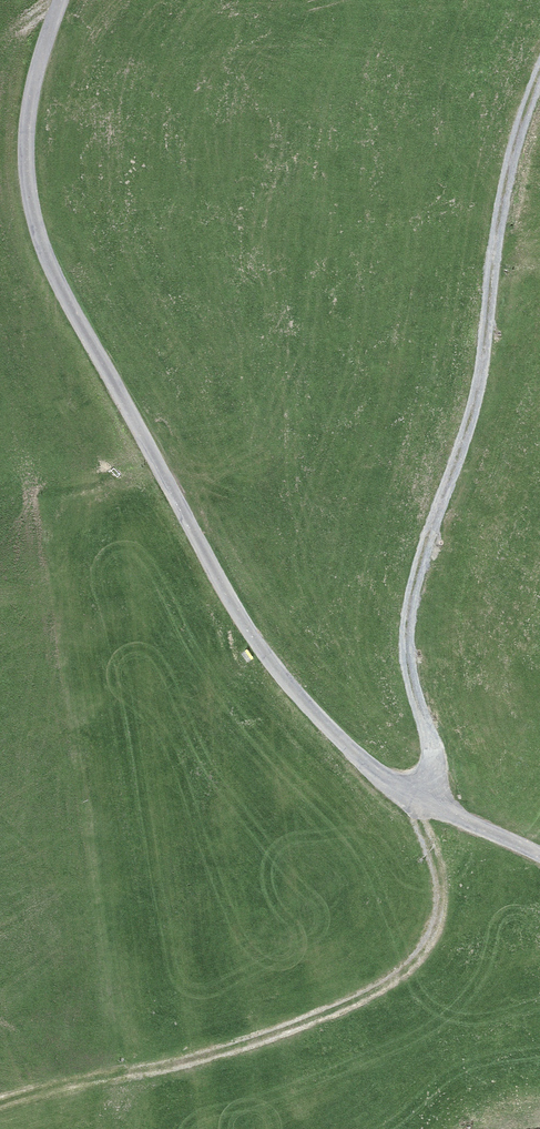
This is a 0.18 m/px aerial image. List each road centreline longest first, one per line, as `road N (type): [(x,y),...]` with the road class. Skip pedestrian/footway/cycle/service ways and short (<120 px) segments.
road 1 (unclassified): [(59,0),(33,108),(46,239),(224,580),(281,673),(341,739),(402,792),(539,854)]
road 2 (track): [(449,812),(407,628),(485,354),(495,235),(539,72)]
road 3 (track): [(0,1110),(86,1083),(163,1075),(374,988),(445,924),(435,855),(402,792)]

